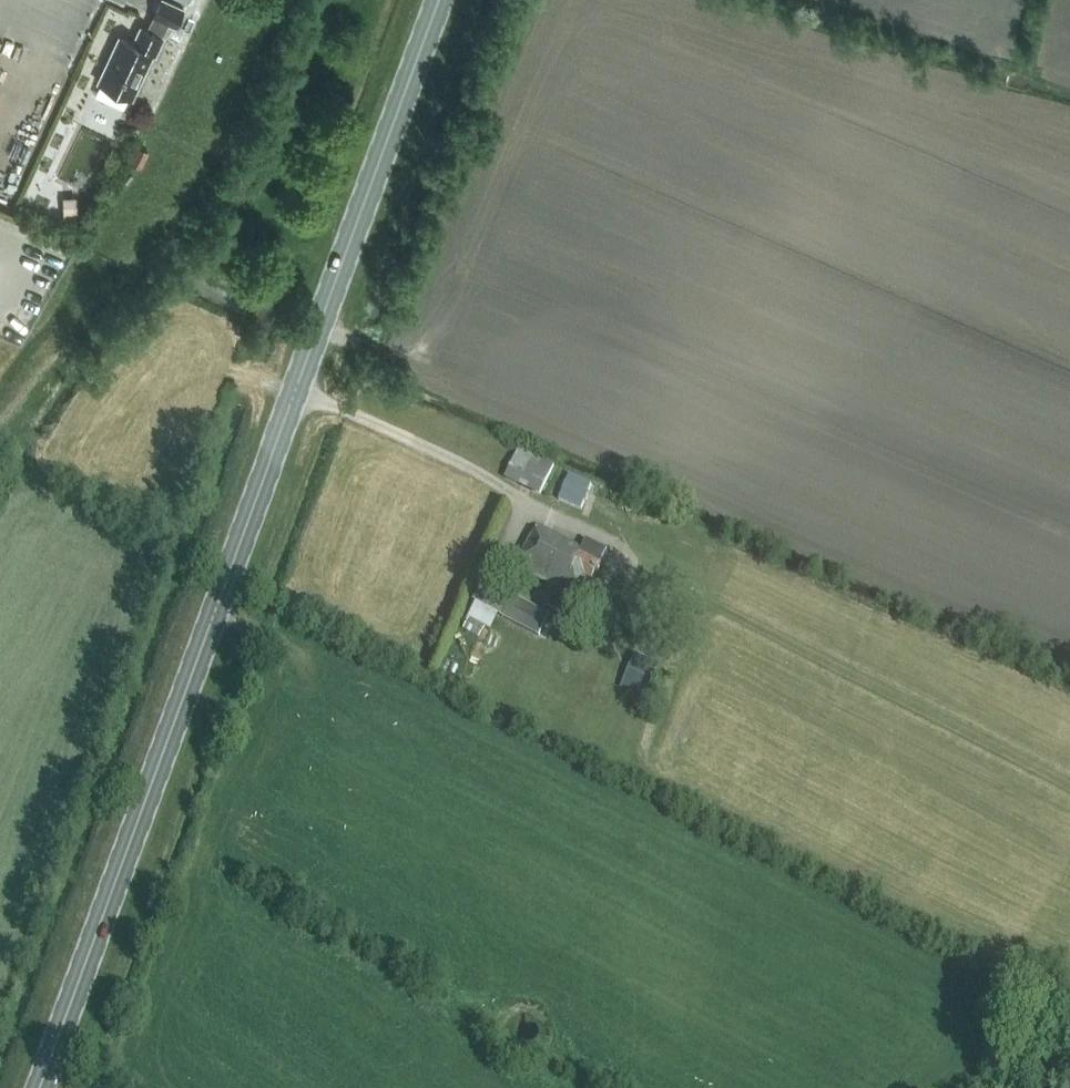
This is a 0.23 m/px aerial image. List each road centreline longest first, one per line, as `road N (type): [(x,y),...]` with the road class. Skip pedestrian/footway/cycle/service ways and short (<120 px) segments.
road 1 (primary): [(46,1087),(445,0)]

